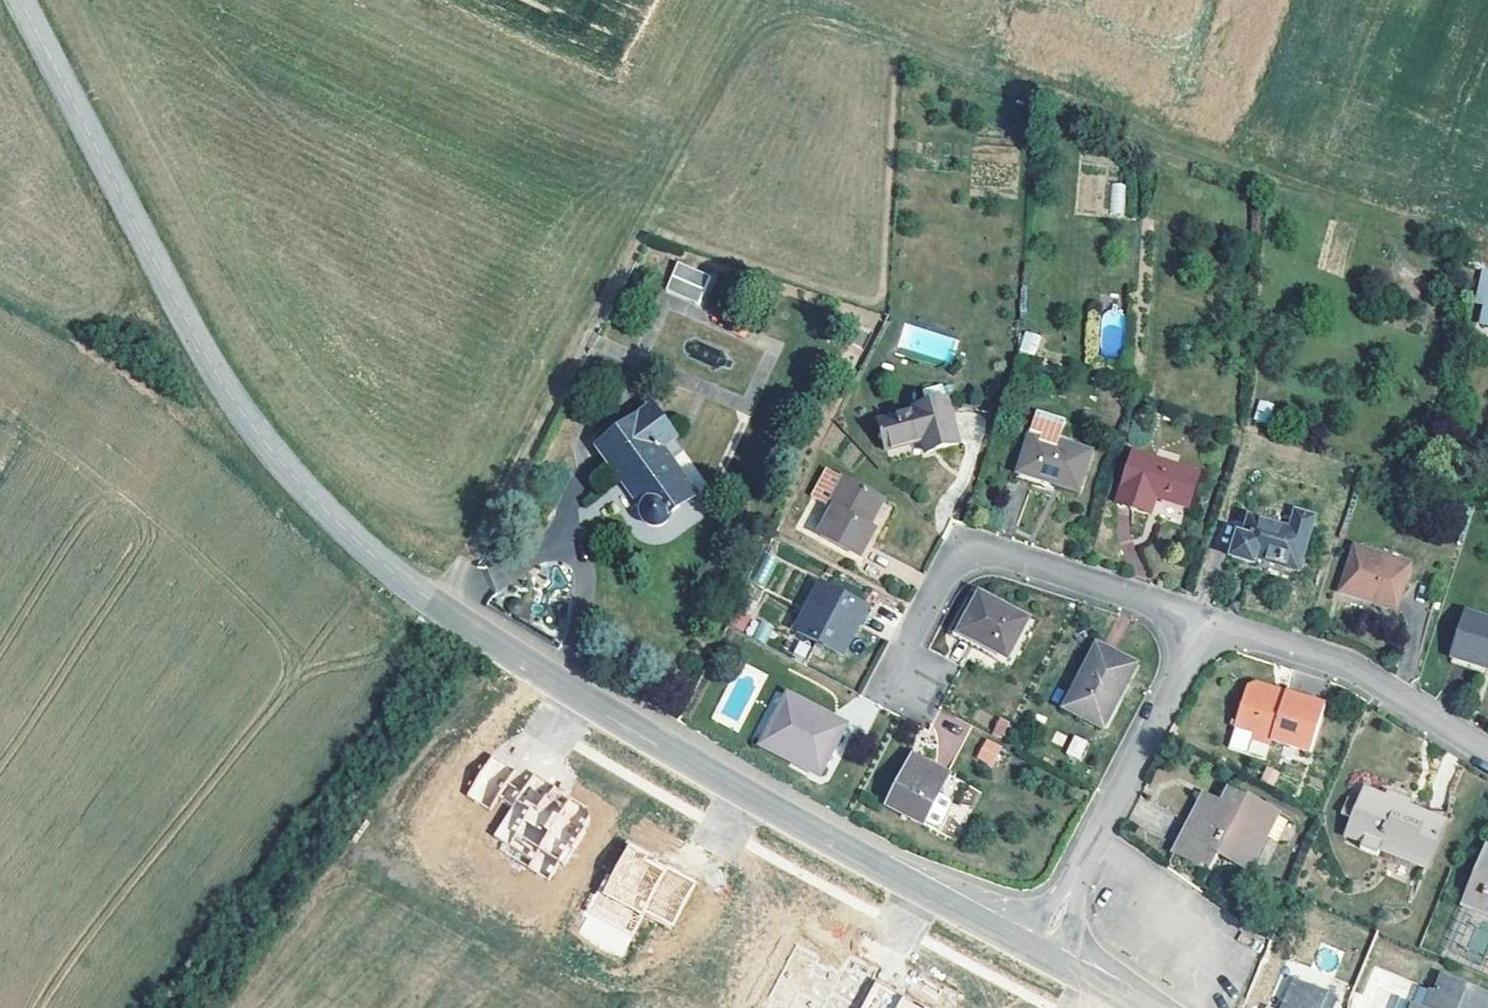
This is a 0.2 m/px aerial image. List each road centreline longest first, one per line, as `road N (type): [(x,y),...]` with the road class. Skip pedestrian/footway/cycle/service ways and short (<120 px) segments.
road 1 (tertiary): [(1038,953),(660,746),(465,627),(344,531),(272,453),(208,363),(21,0)]
road 2 (track): [(442,611),(622,250),(747,30),(766,13),(822,14),(1263,175)]
road 3 (residential): [(913,696),(906,668),(946,580),(968,557),(1008,556),(1199,621)]
road 4 (residential): [(1038,953),(1199,621)]
road 5 (residential): [(1199,621),(1374,681),(1487,753)]
road 6 (track): [(689,128),(406,0)]

